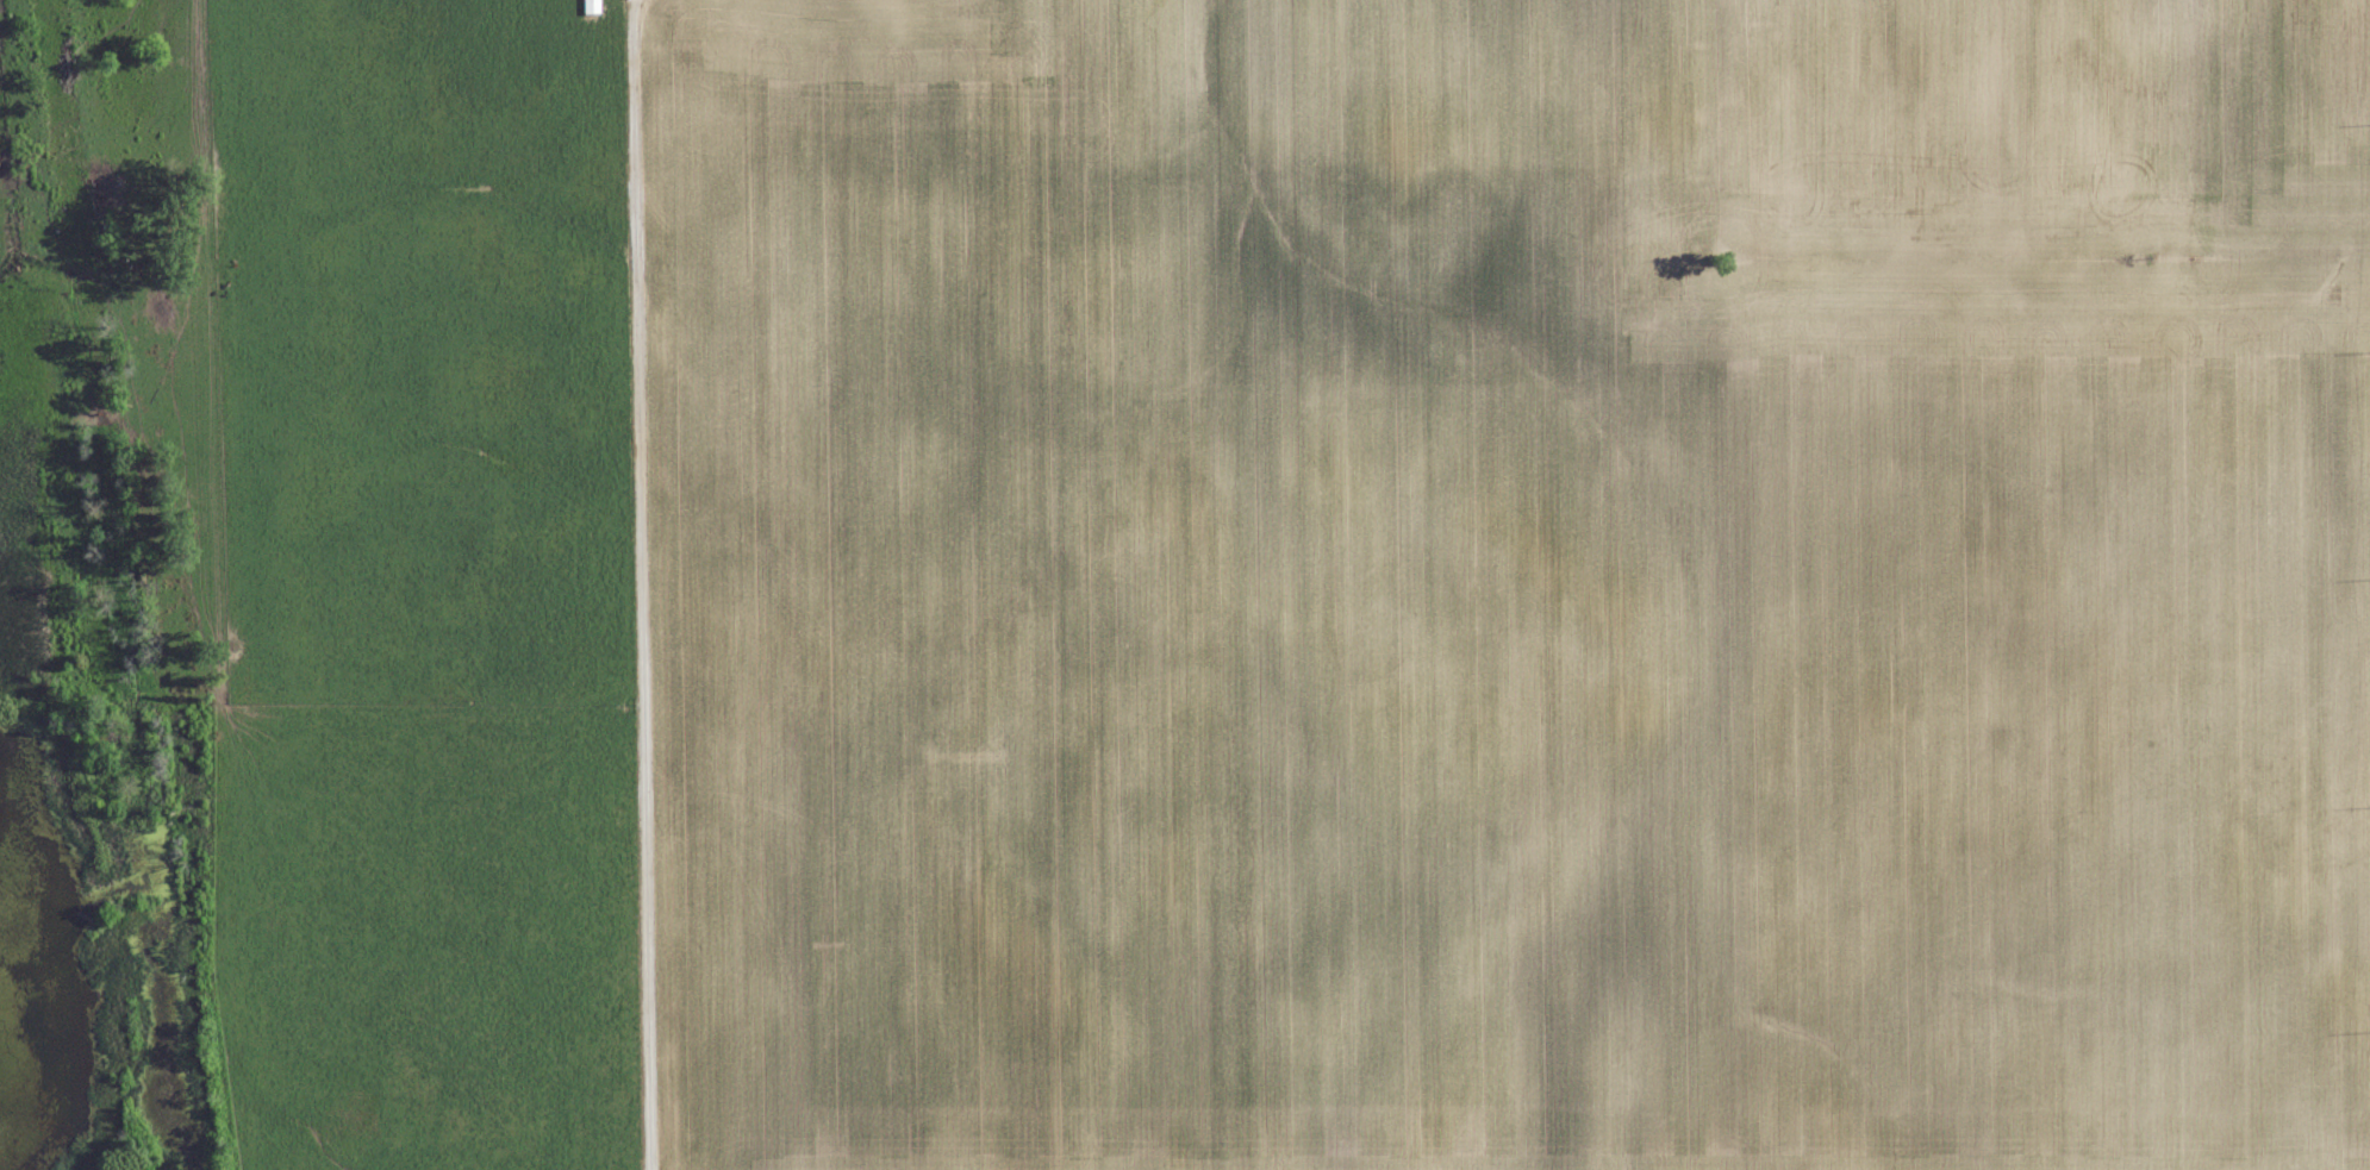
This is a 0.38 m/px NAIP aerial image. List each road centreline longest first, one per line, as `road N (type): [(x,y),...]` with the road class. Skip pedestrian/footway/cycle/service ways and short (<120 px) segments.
road 1 (residential): [(636,0),(634,155)]

